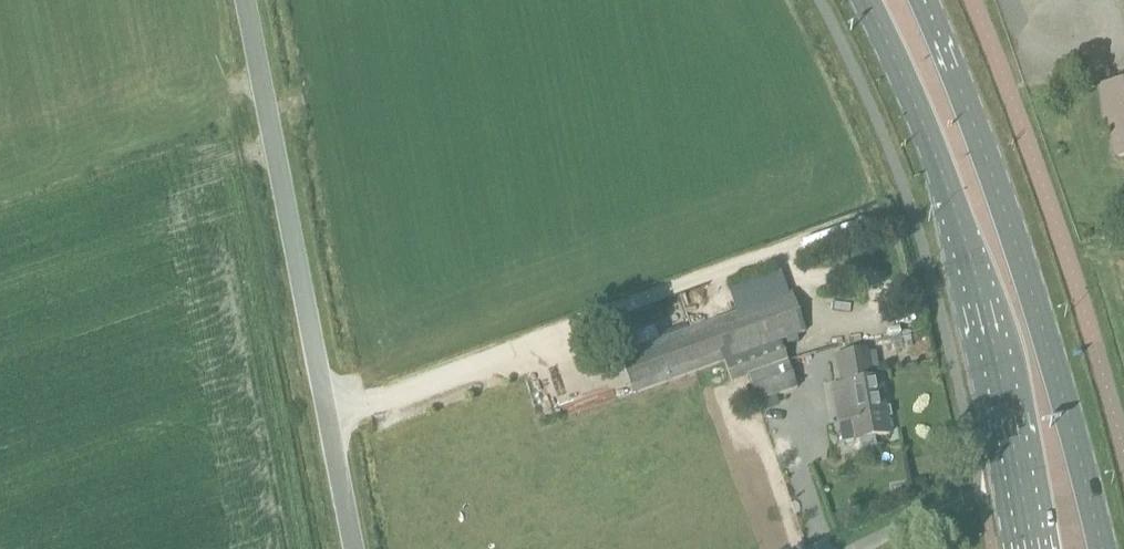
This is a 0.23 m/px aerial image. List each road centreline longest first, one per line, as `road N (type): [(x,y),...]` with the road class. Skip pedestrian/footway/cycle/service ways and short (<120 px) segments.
road 1 (primary): [(1102,548),(1016,237),(922,0)]
road 2 (primary): [(870,0),(971,254),(1034,548)]
road 3 (unclassified): [(354,548),(247,0)]

